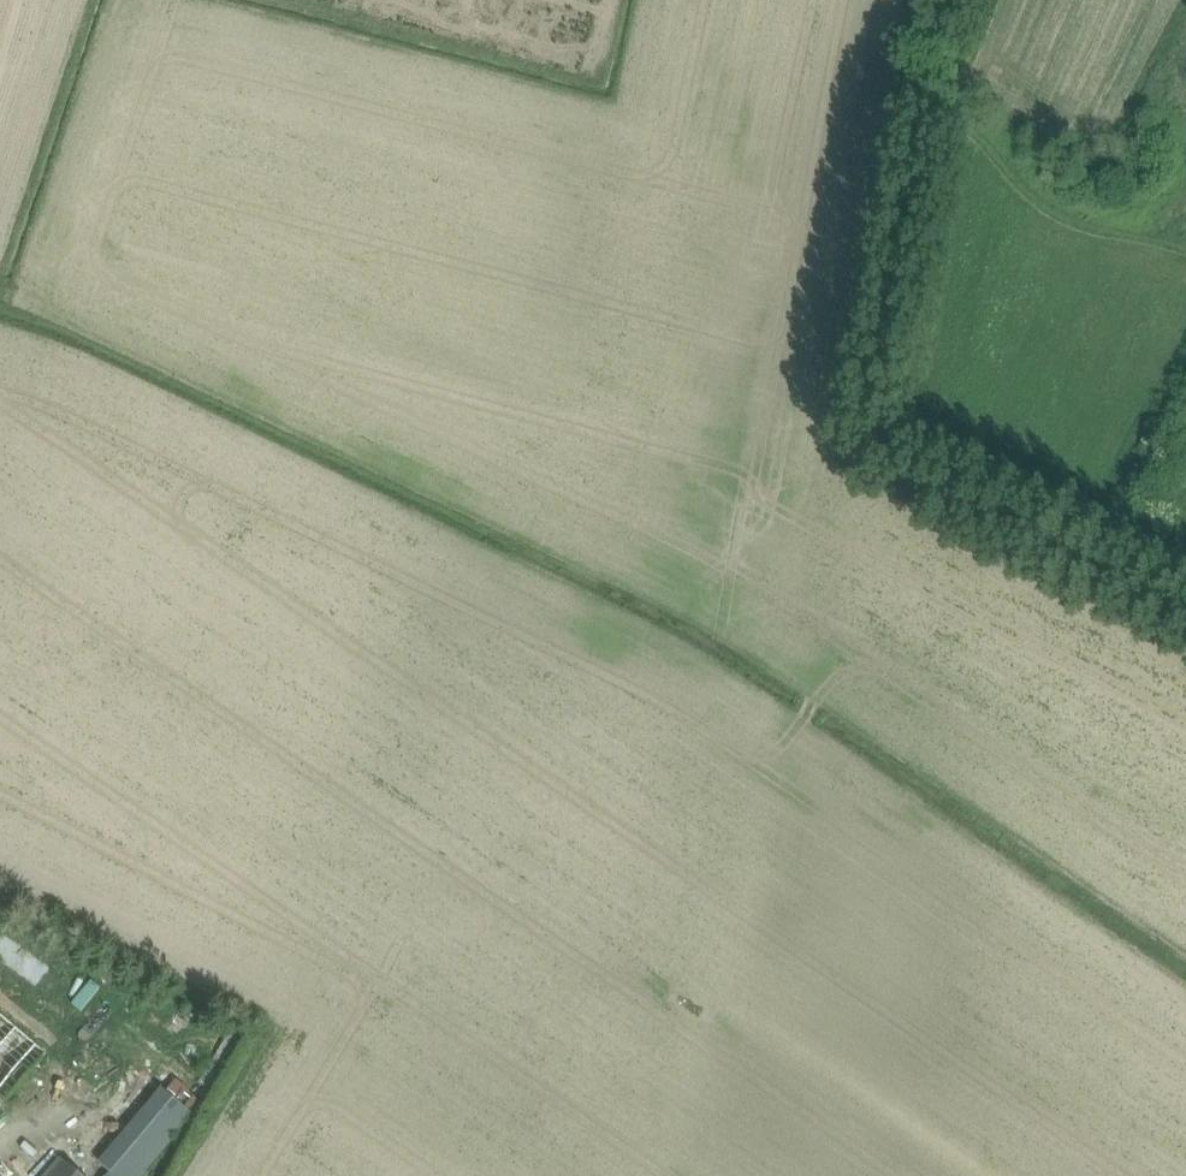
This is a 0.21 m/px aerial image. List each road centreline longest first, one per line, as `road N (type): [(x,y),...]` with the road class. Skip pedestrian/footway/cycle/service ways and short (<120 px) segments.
road 1 (track): [(937,0),(860,462),(1185,629)]

